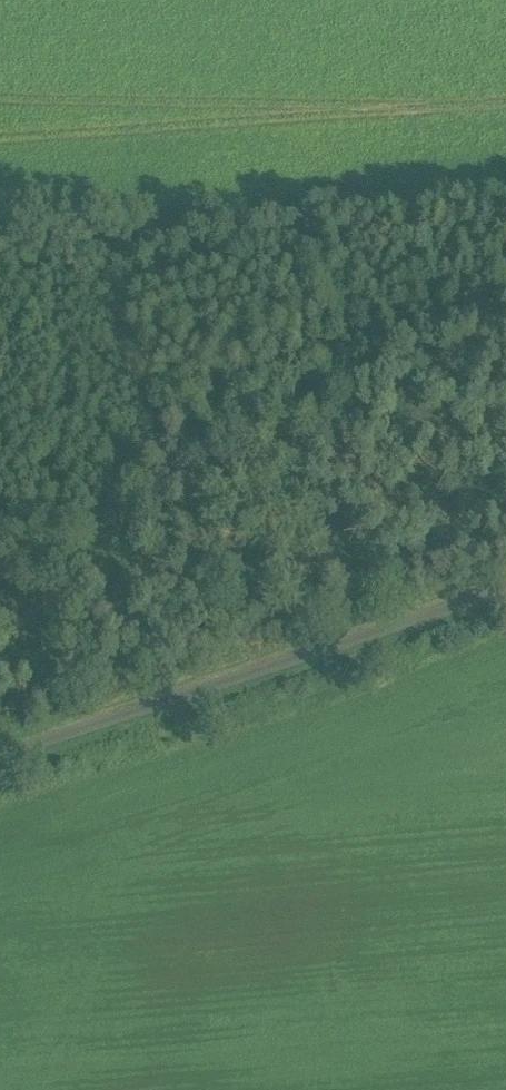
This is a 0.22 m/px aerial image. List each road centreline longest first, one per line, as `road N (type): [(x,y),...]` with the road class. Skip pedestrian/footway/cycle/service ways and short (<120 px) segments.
road 1 (unclassified): [(0,765),(505,599)]

